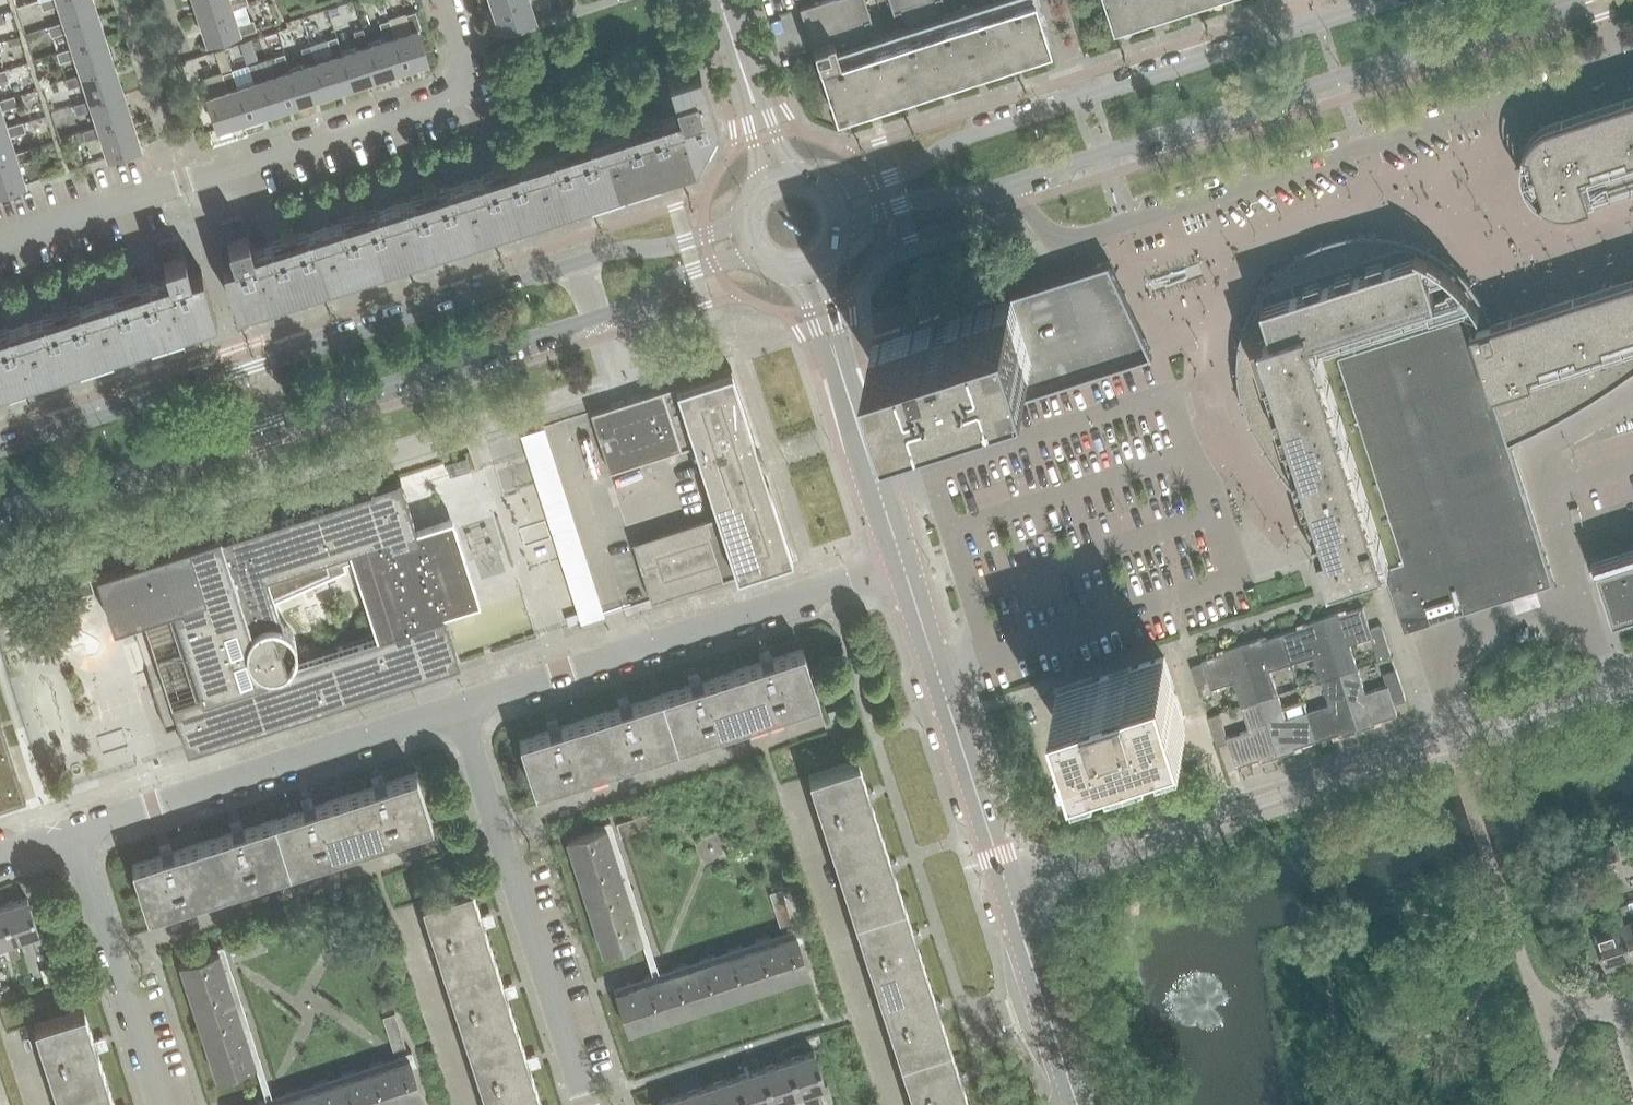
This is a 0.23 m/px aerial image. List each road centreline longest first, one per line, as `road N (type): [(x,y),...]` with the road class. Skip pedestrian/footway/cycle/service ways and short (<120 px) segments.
road 1 (secondary): [(0,510),(626,307),(685,273),(757,255)]
road 2 (secondary): [(743,215),(678,244),(599,254),(0,447)]
road 3 (secondary): [(837,232),(907,203),(1001,187),(1577,0)]
road 4 (residential): [(1008,890),(1632,674)]
road 5 (residential): [(431,0),(454,69),(455,93),(443,108),(0,246)]
road 6 (secondary): [(1308,25),(969,136),(898,175),(829,193)]
road 7 (residential): [(450,711),(903,569)]
road 8 (residential): [(577,1104),(450,711)]
road 9 (residential): [(68,826),(450,711)]
road 10 (tertiary): [(1008,890),(903,569)]
road 11 (residential): [(158,1104),(68,826)]
road 12 (tertiary): [(1077,1104),(1008,890)]
road 13 (tertiary): [(903,569),(840,373)]
road 14 (tertiary): [(798,175),(736,52)]
road 15 (tertiary): [(736,52),(759,186)]

